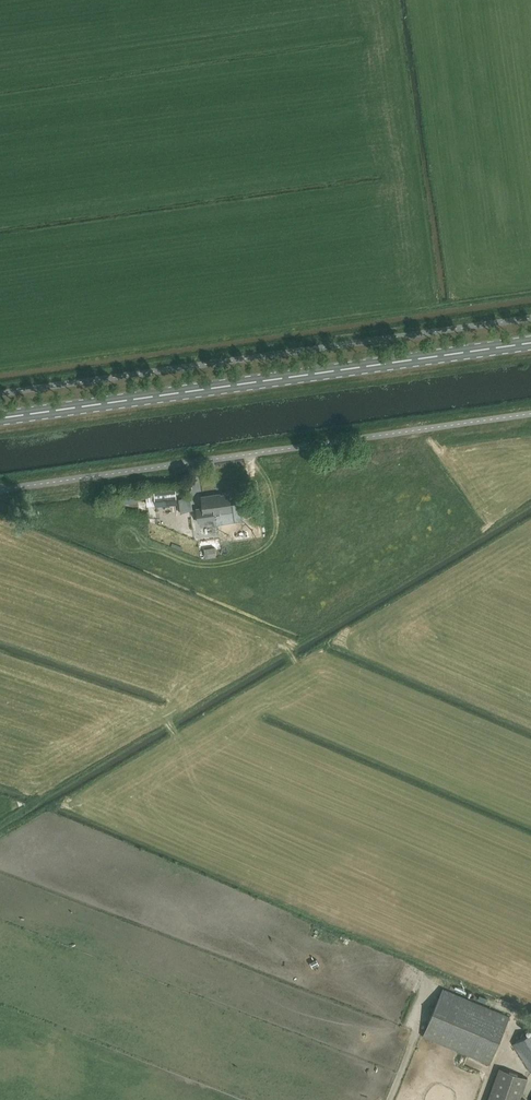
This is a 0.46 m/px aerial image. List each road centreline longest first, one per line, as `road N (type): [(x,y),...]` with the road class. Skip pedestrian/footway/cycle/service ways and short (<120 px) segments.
road 1 (primary): [(0,418),(530,343)]
road 2 (unclassified): [(0,489),(384,436)]

